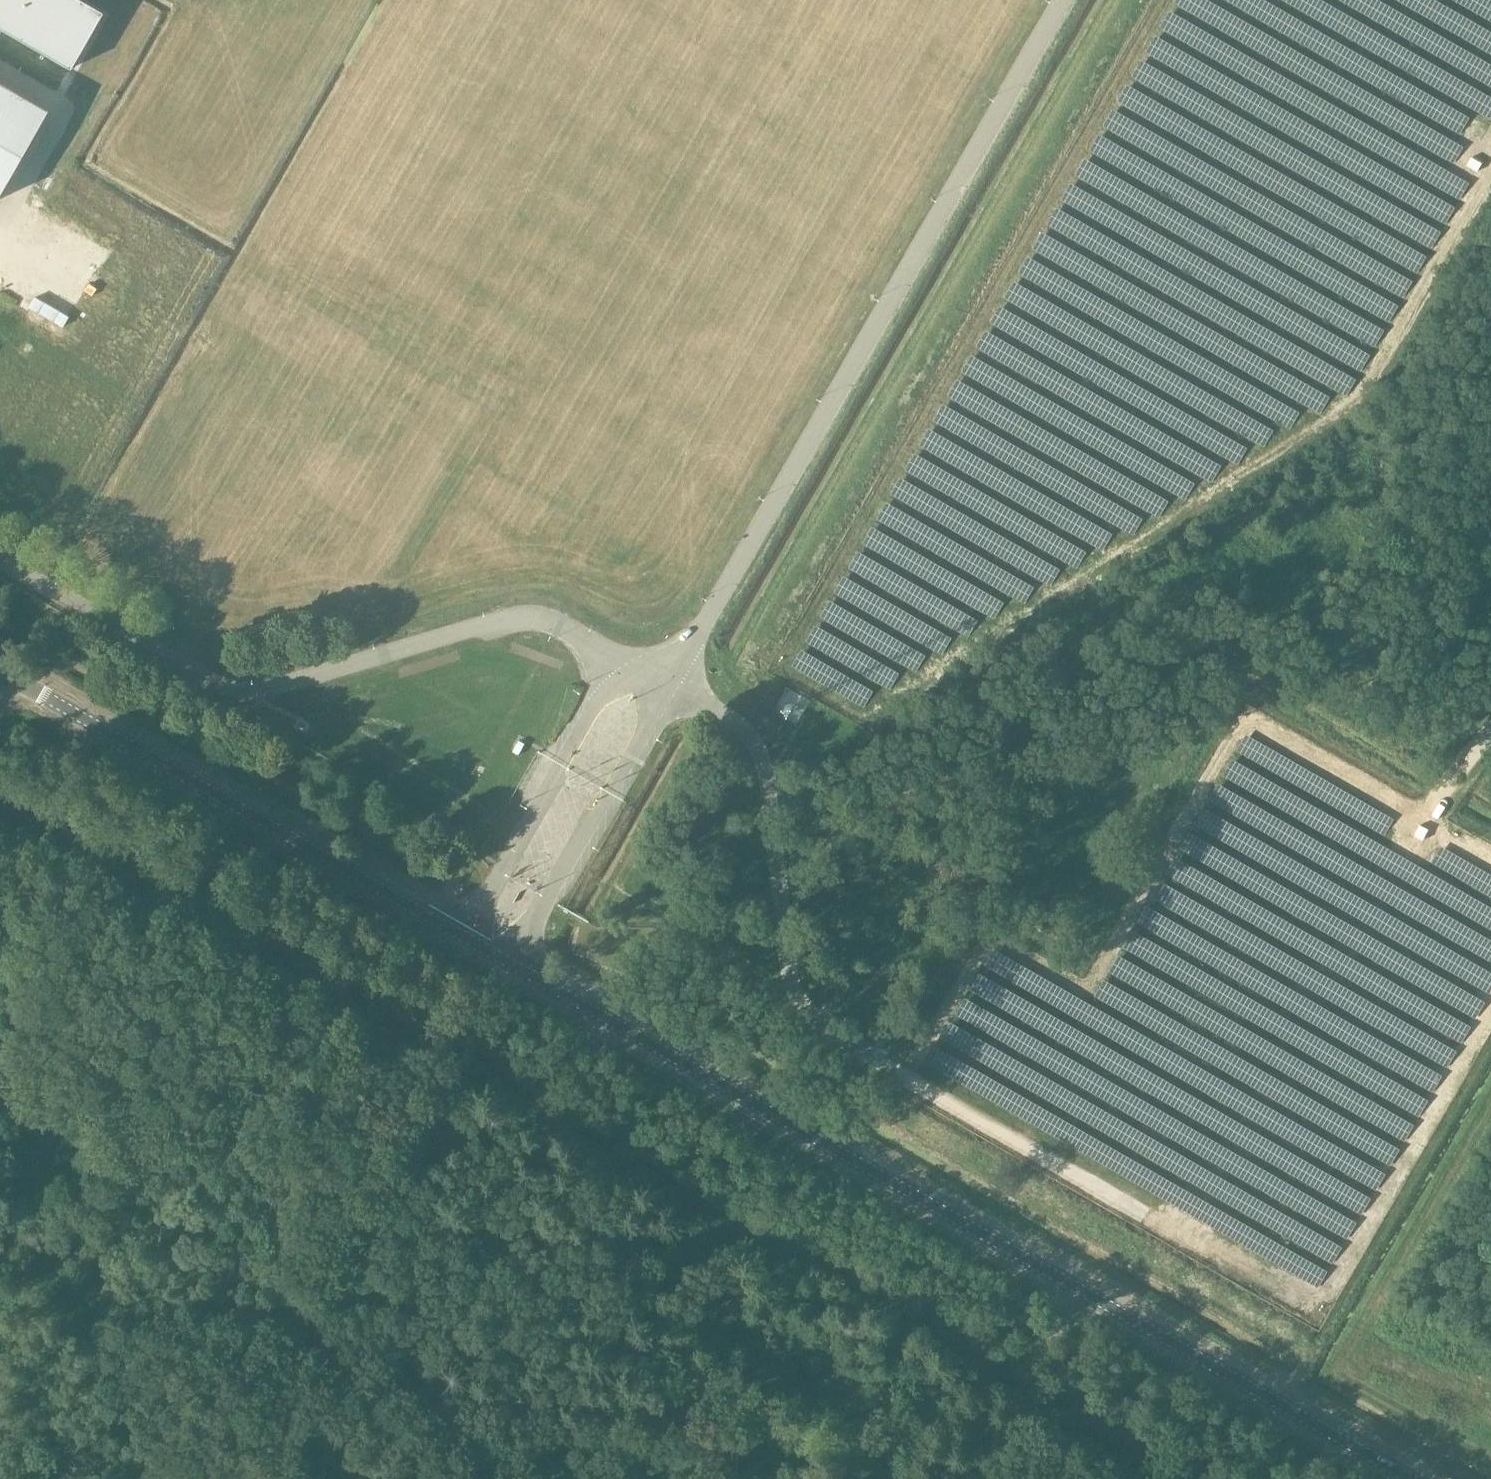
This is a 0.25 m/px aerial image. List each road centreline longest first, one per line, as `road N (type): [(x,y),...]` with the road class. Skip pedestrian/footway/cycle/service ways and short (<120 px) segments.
road 1 (unclassified): [(1411,1478),(0,672)]
road 2 (track): [(1080,773),(1035,761),(984,764),(938,780),(857,820),(781,881)]

